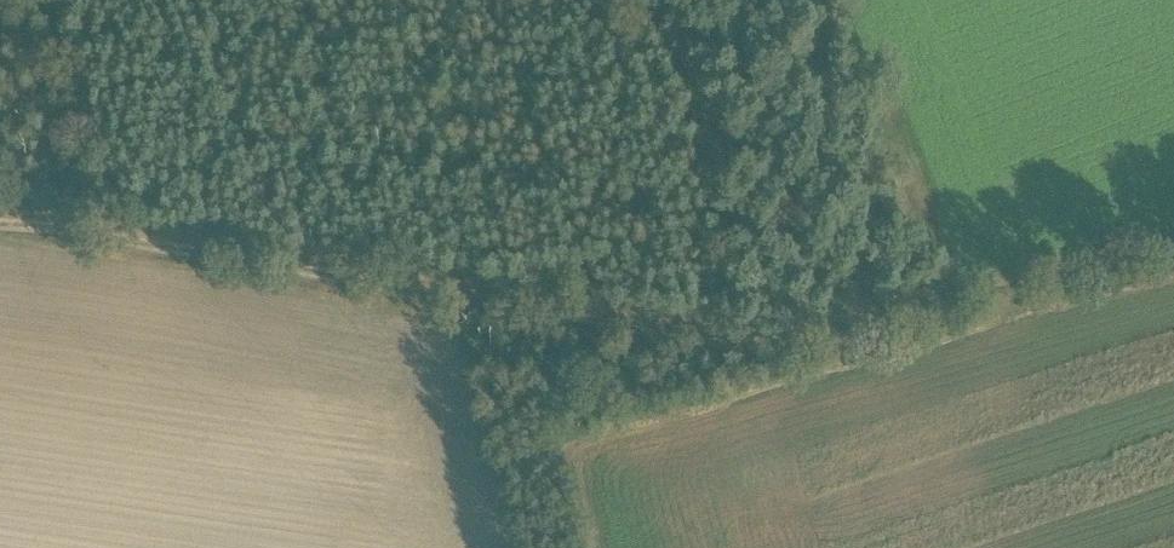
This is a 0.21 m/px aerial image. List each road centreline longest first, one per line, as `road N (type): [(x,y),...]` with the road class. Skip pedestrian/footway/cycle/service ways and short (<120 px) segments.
road 1 (track): [(1173,237),(785,336),(743,338),(682,335),(0,223)]

